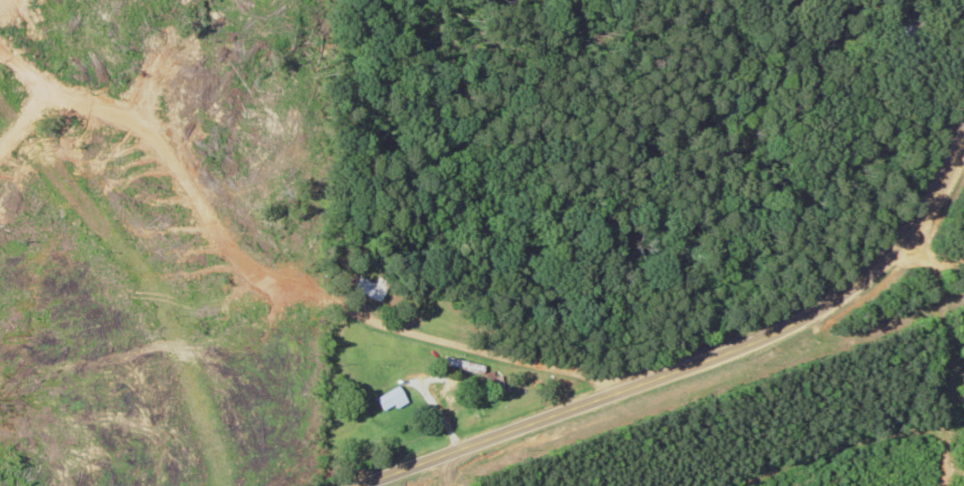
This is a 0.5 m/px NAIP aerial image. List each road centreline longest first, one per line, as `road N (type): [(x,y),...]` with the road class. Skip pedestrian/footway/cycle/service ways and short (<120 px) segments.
road 1 (secondary): [(334,485),(731,344),(832,288),(898,212),(949,0)]
road 2 (residential): [(603,390),(363,339),(225,212),(164,141),(75,110),(36,84),(34,41),(0,6)]

